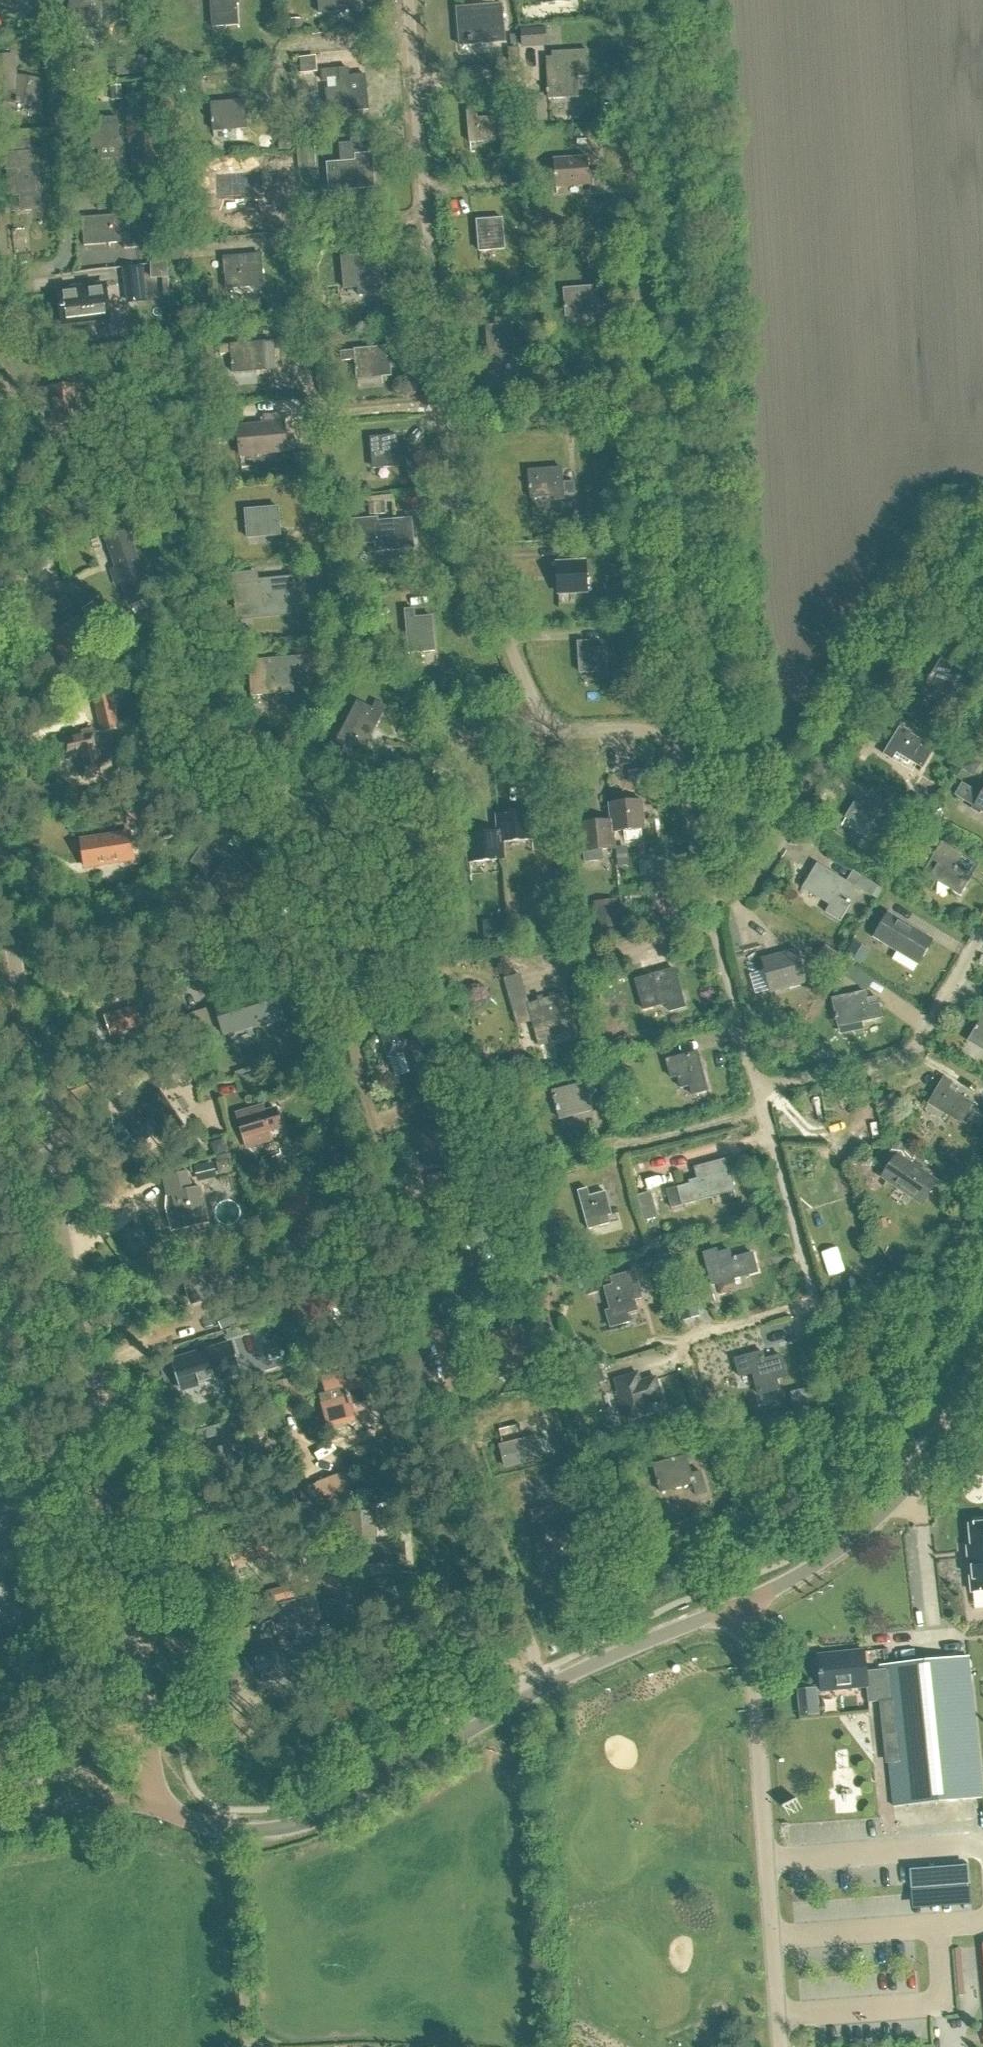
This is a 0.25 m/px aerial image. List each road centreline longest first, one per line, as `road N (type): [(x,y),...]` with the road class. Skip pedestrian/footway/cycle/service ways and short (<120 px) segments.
road 1 (track): [(12,931),(133,933),(158,948),(170,967),(268,936),(287,943),(333,996),(346,1015),(537,1672)]
road 2 (unclassified): [(147,1803),(150,1741),(0,861)]
road 3 (unclassified): [(147,1803),(231,1830),(311,1820),(564,1678),(738,1606)]
road 4 (unclassified): [(450,428),(470,529),(540,711),(564,734),(635,728),(669,745),(707,906)]
road 5 (track): [(524,1618),(445,1615),(357,1591),(332,1570),(267,1415),(250,1340)]
road 6 (residential): [(781,2046),(750,1635),(738,1606)]
road 7 (unclassified): [(411,0),(450,428)]
road 8 (unclassified): [(738,1606),(818,1563),(877,1518),(938,1452),(982,1380)]
road 9 (track): [(0,275),(55,268),(67,255),(51,0)]
road 10 (unclassified): [(707,906),(746,889),(887,654)]
road 11 (unclassified): [(450,428),(624,411),(636,402),(647,371),(643,282)]
road 12 (unclassified): [(767,1108),(910,1058),(982,935)]
road 13 (unclassified): [(707,906),(767,1108)]
road 14 (unclassified): [(767,1108),(815,1299)]
road 15 (track): [(609,1147),(767,1108)]
road 16 (track): [(428,217),(314,227),(288,191)]
road 17 (unclassified): [(0,1822),(147,1803)]
road 18 (track): [(540,711),(470,722),(428,783)]
road 19 (track): [(815,1299),(681,1340)]

